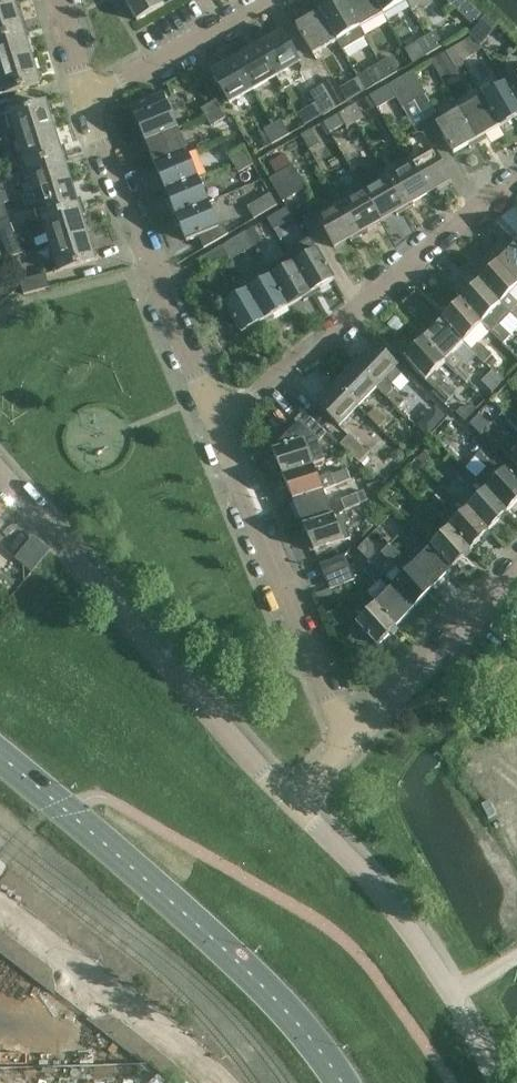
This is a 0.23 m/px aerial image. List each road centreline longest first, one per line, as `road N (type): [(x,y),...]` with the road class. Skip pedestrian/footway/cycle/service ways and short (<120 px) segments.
road 1 (secondary): [(342,1082),(224,949),(0,757)]
road 2 (unclassified): [(293,804),(0,475)]
road 3 (residential): [(221,431),(516,181)]
road 4 (residential): [(221,431),(86,104)]
road 5 (residential): [(347,745),(221,431)]
road 6 (unclassified): [(216,1082),(155,1027),(0,910)]
road 7 (unclassified): [(450,994),(375,887),(293,804)]
road 8 (residential): [(347,745),(516,569)]
road 9 (residential): [(86,104),(266,0)]

